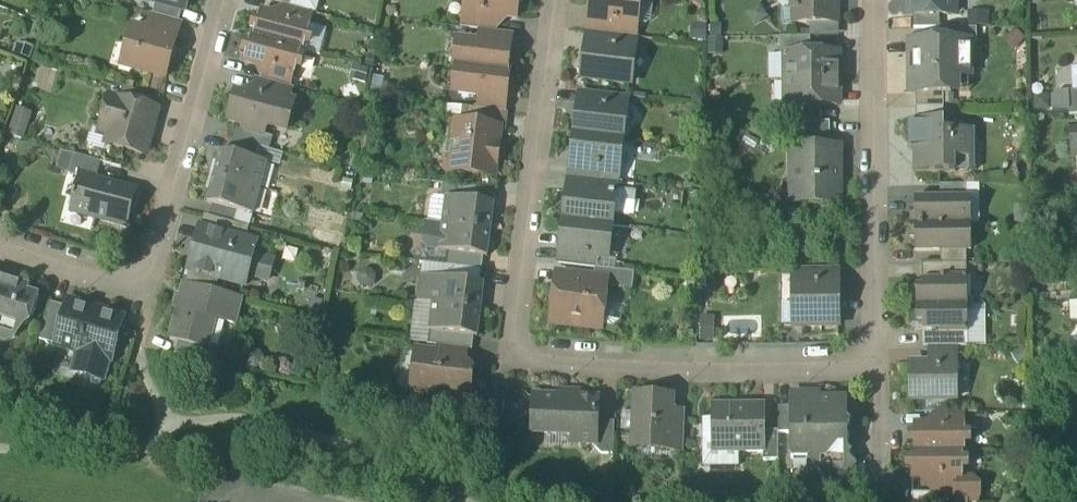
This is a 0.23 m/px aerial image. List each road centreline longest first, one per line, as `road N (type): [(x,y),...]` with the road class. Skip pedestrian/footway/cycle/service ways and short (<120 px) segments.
road 1 (residential): [(555,0),(506,358),(701,371),(872,362),(870,0)]
road 2 (residential): [(0,247),(138,289),(220,0)]

